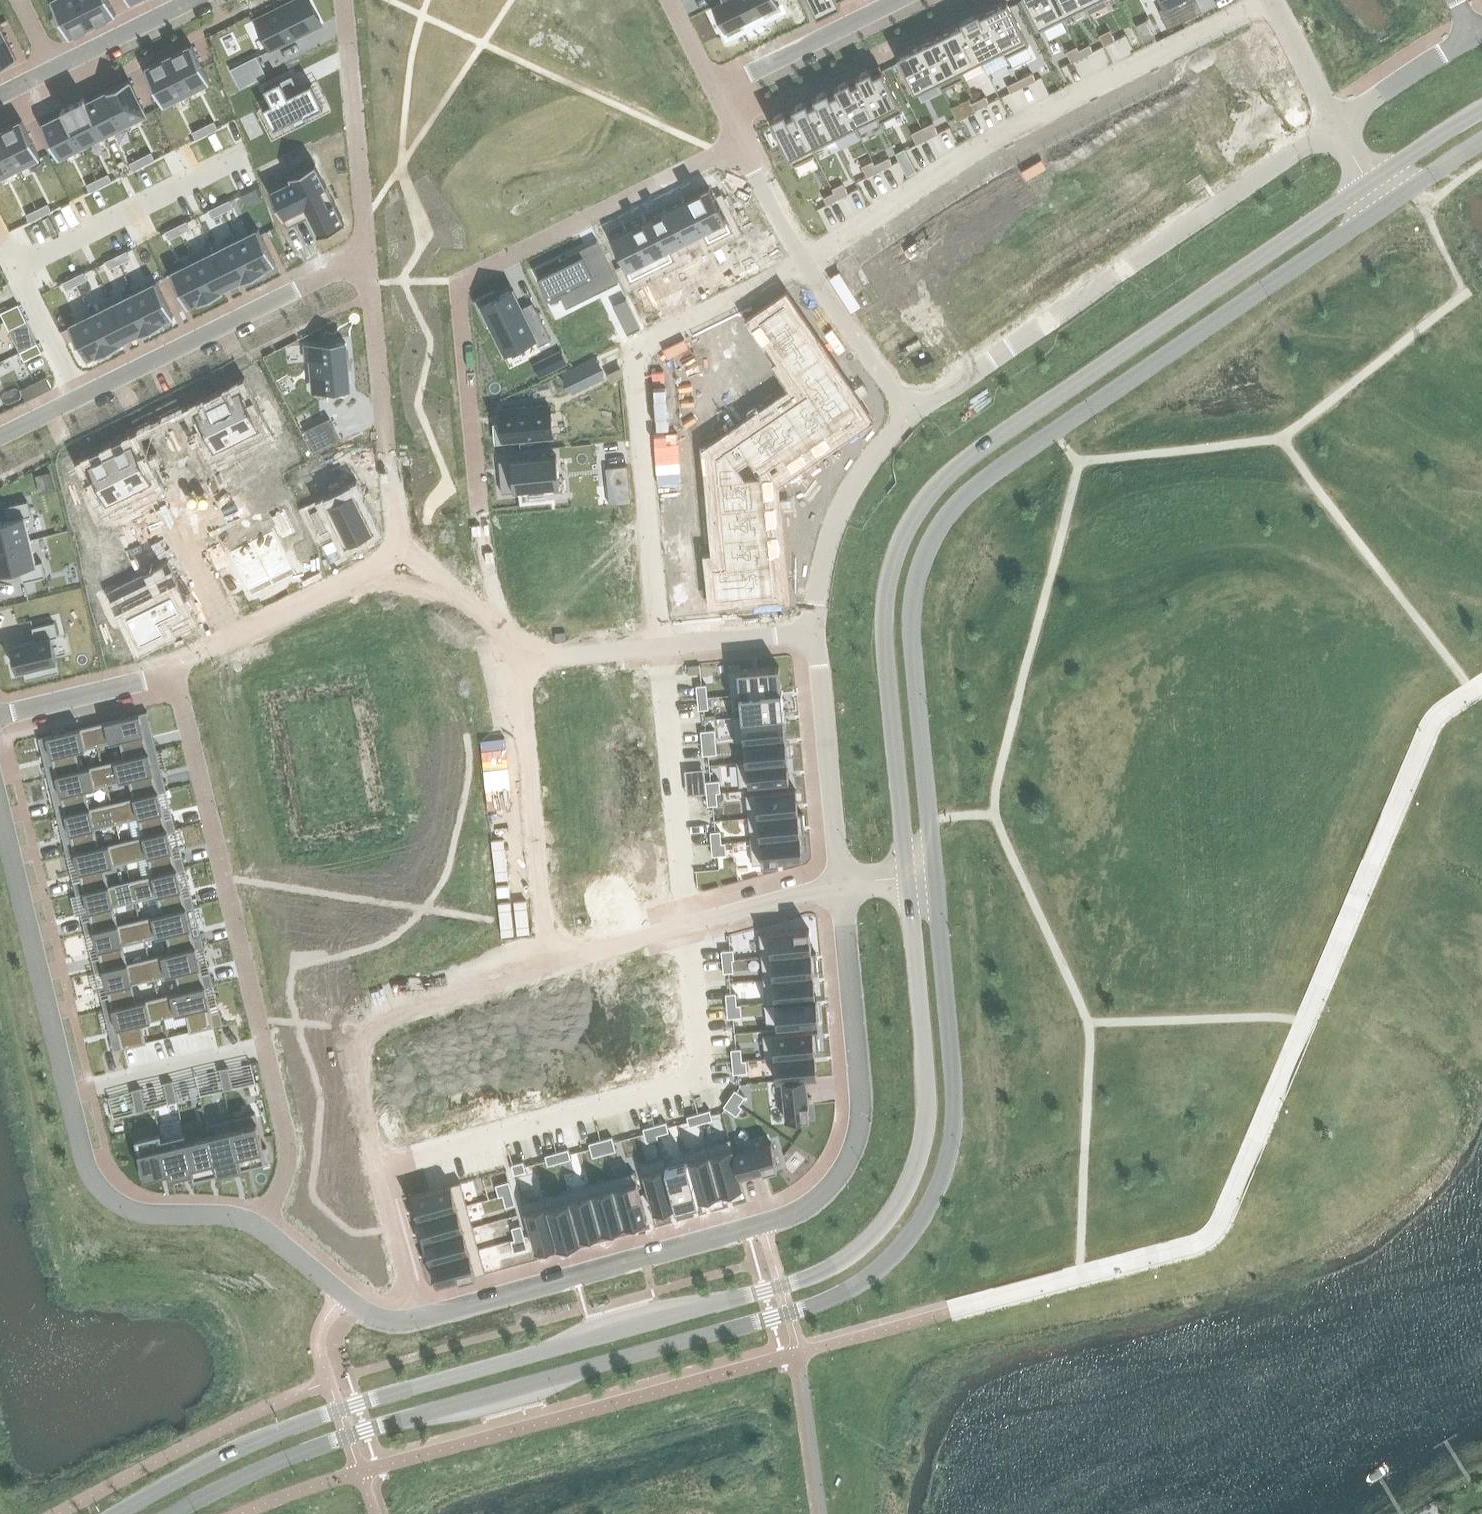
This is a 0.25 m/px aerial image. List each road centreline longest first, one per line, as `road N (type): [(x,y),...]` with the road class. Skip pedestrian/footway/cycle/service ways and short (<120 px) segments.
road 1 (tertiary): [(905,877),(927,1121),(907,1188),(871,1237),(777,1288),(338,1410),(224,1455),(118,1513)]
road 2 (tertiary): [(171,1513),(282,1458),(362,1431),(785,1311),(869,1274),(931,1200),(952,1131),(932,874)]
road 3 (tertiary): [(1368,184),(954,469),(916,509),(890,564),(882,621),(905,877)]
road 4 (tertiary): [(932,874),(911,619),(915,583),(939,529),(1001,463),(1384,206)]
road 5 (residential): [(842,886),(861,1111),(851,1156),(813,1205),(759,1228),(411,1321),(378,1318),(301,1263)]
road 6 (residential): [(262,1230),(287,1159),(286,1139),(174,672)]
road 7 (residential): [(0,819),(81,1157),(99,1192),(137,1215),(230,1219),(262,1230)]
road 8 (residential): [(1335,124),(911,417)]
road 9 (residential): [(174,672),(195,652),(387,556),(395,536),(386,457)]
road 10 (residential): [(0,435),(296,286)]
road 11 (residential): [(911,417),(803,262),(740,139)]
road 12 (residential): [(842,886),(576,957)]
road 13 (residential): [(815,631),(554,658)]
road 14 (residential): [(815,631),(842,886)]
road 15 (residential): [(911,417),(844,504),(827,552),(815,631)]
road 16 (residential): [(0,95),(193,0)]
road 17 (residential): [(898,0),(716,91)]
road 18 (residential): [(0,714),(174,672)]
road 19 (residential): [(1468,35),(1335,124)]
road 20 (residential): [(1335,124),(1269,0)]
road 21 (tertiary): [(1481,109),(1368,184)]

